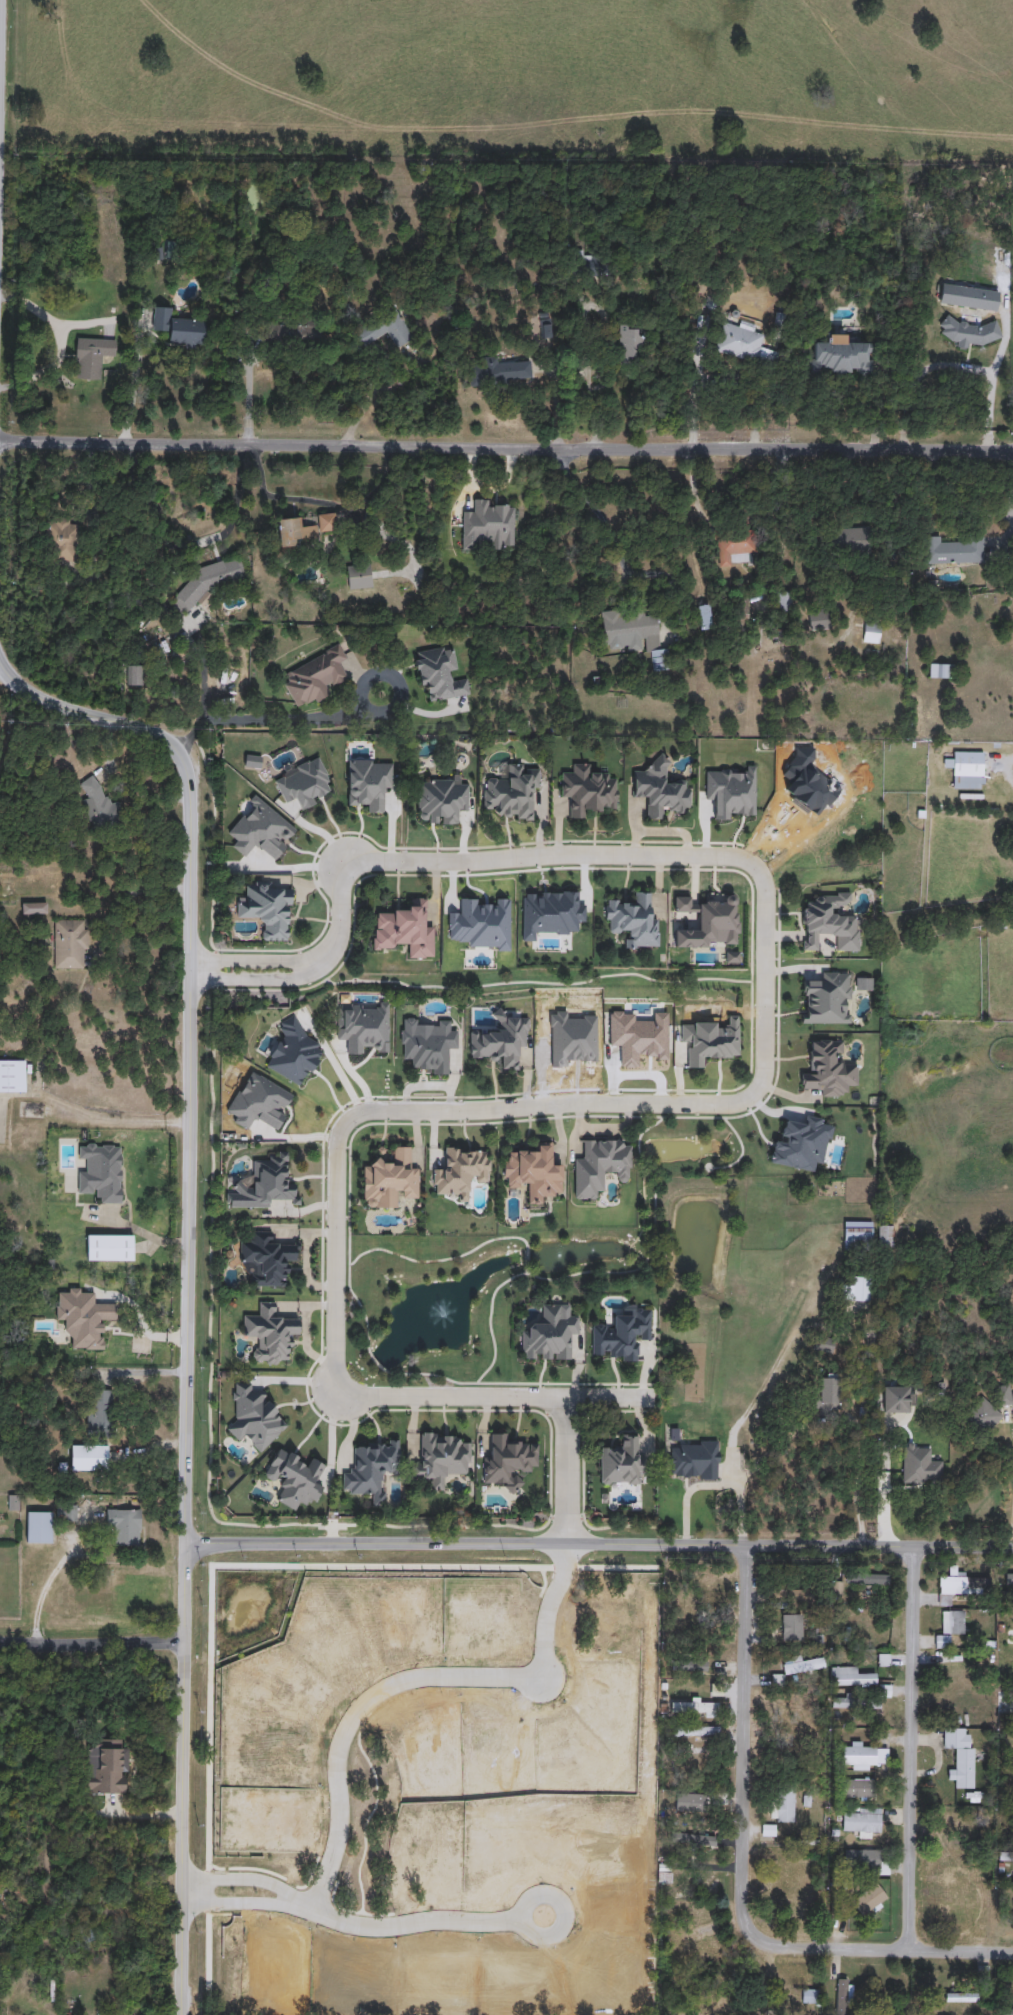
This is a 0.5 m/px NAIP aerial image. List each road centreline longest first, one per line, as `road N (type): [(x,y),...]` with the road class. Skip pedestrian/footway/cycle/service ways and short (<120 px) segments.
road 1 (tertiary): [(180,2014),(189,1538),(186,775),(162,739),(38,702),(0,668)]
road 2 (residential): [(0,441),(1012,452)]
road 3 (residential): [(189,1538),(1012,1550)]
road 4 (residential): [(911,1949),(769,1945),(748,1927),(741,1901),(744,1547)]
road 5 (residential): [(568,1546),(544,1663),(531,1678),(396,1683),(358,1713),(338,1756),(339,1825),(311,1910)]
road 6 (residential): [(307,970),(329,953),(344,878),(360,864),(732,858),(758,872)]
road 7 (residential): [(750,1097),(701,1107),(373,1110),(344,1126)]
road 8 (residential): [(911,1949),(913,1548)]
road 9 (residential): [(341,1390),(365,1400),(651,1400)]
road 10 (residential): [(344,1126),(334,1370),(341,1390)]
road 11 (residential): [(311,1910),(381,1928),(546,1915)]
road 12 (residential): [(758,872),(765,890),(764,1070),(750,1097)]
road 13 (residential): [(186,1643),(0,1644)]
road 14 (residential): [(567,1399),(568,1546)]
road 15 (residential): [(311,1910),(257,1880),(182,1878)]
road 16 (residential): [(182,1907),(311,1910)]
road 17 (residential): [(189,981),(288,981),(307,970)]

